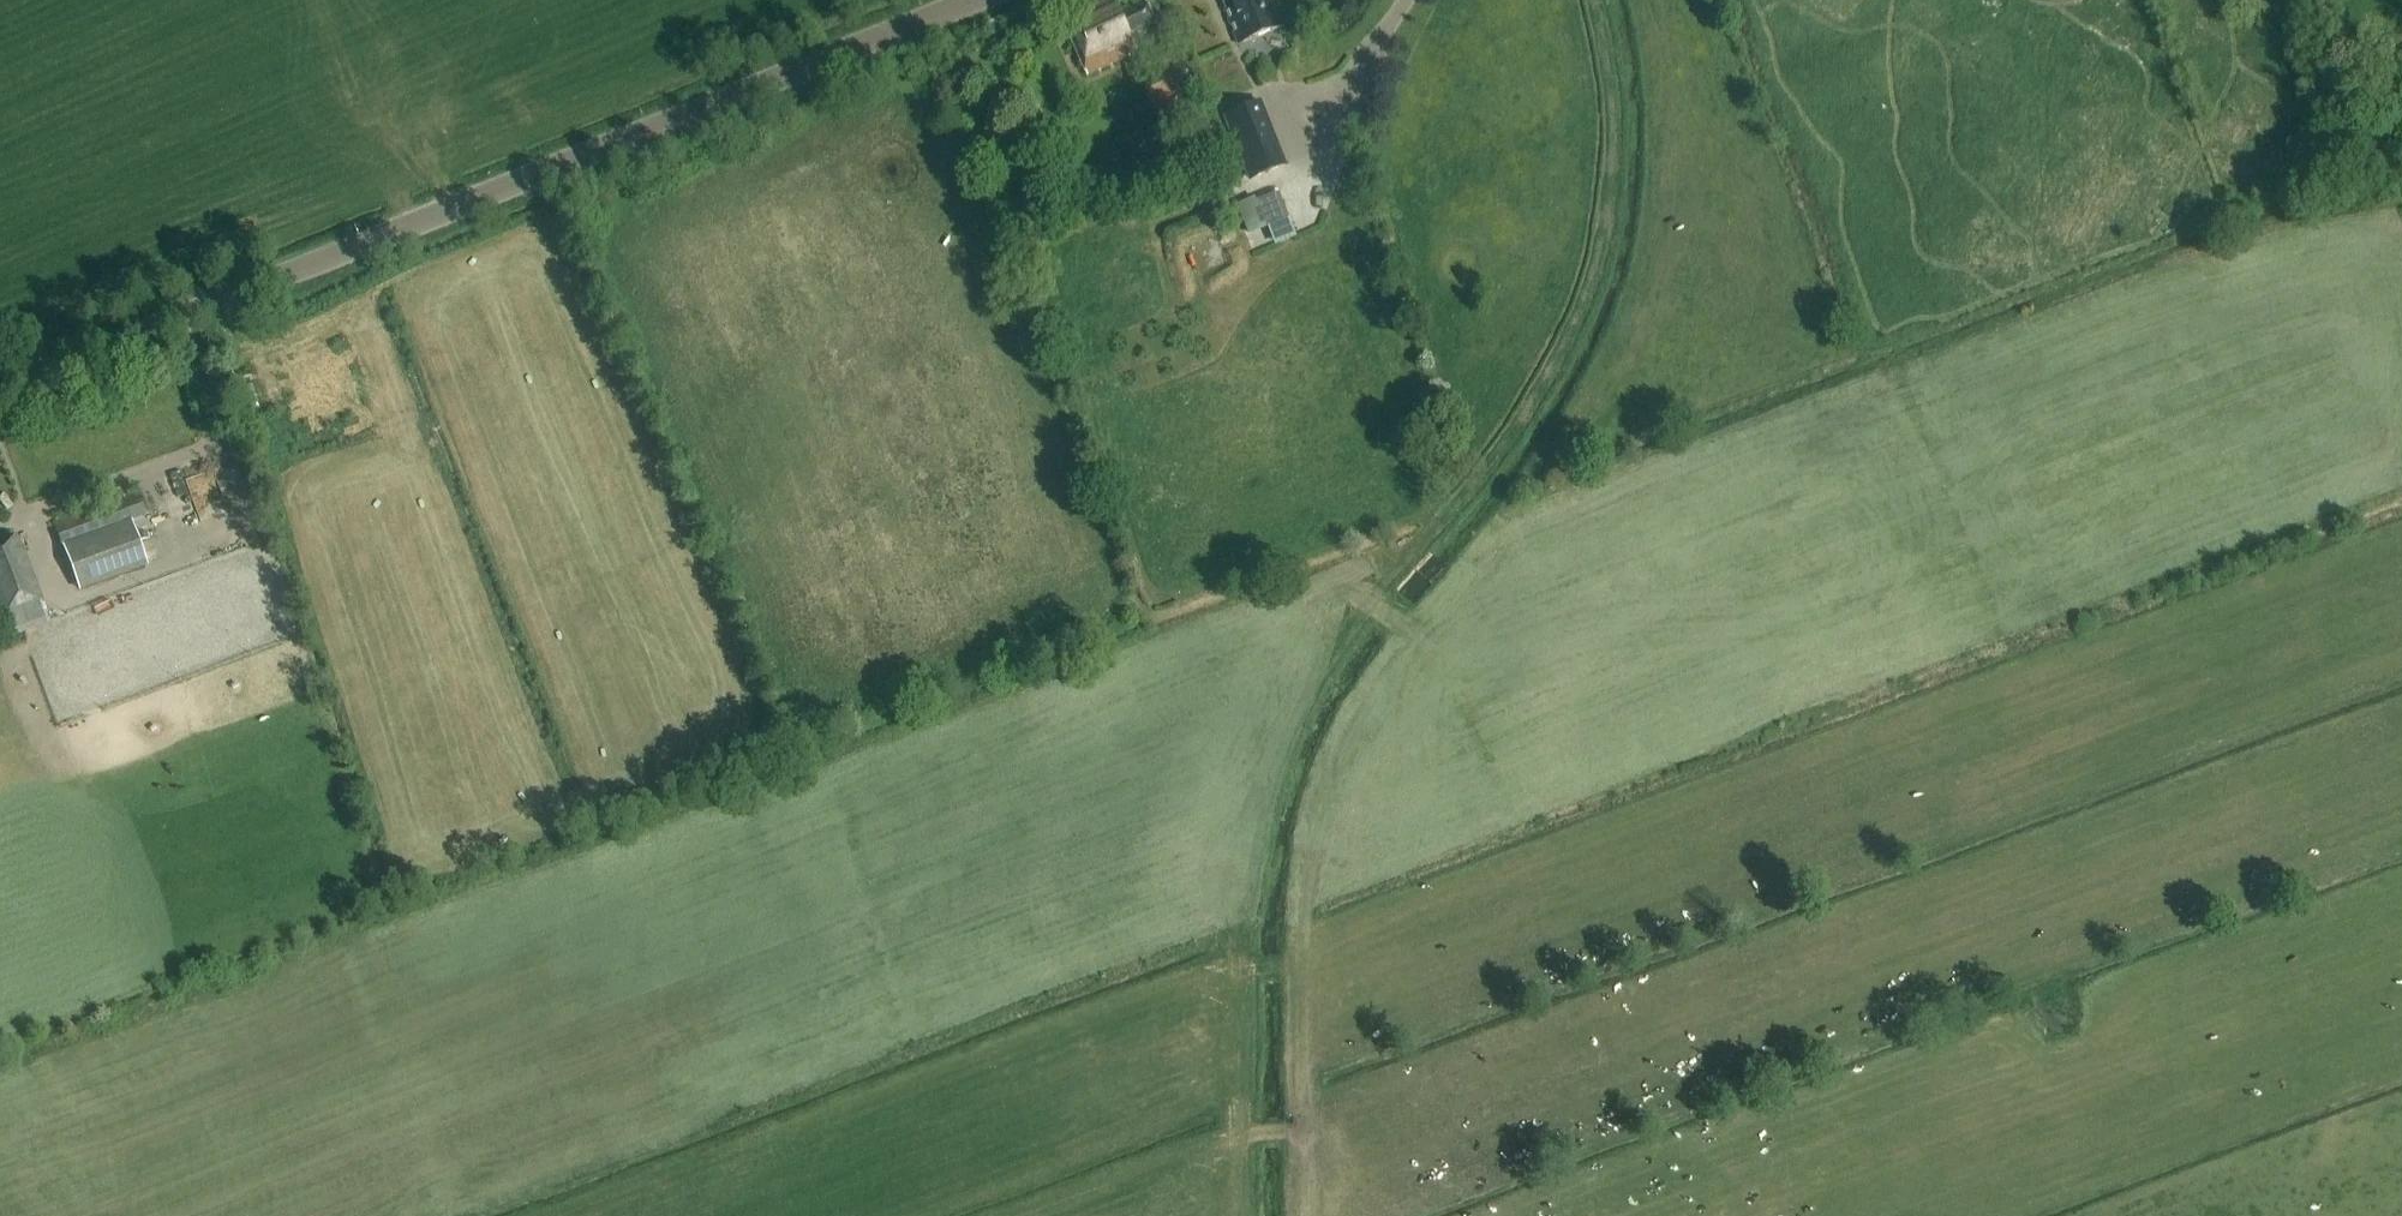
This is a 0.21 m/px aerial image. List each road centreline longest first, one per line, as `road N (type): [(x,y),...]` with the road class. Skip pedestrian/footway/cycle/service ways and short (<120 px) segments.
road 1 (tertiary): [(0,387),(974,0)]

